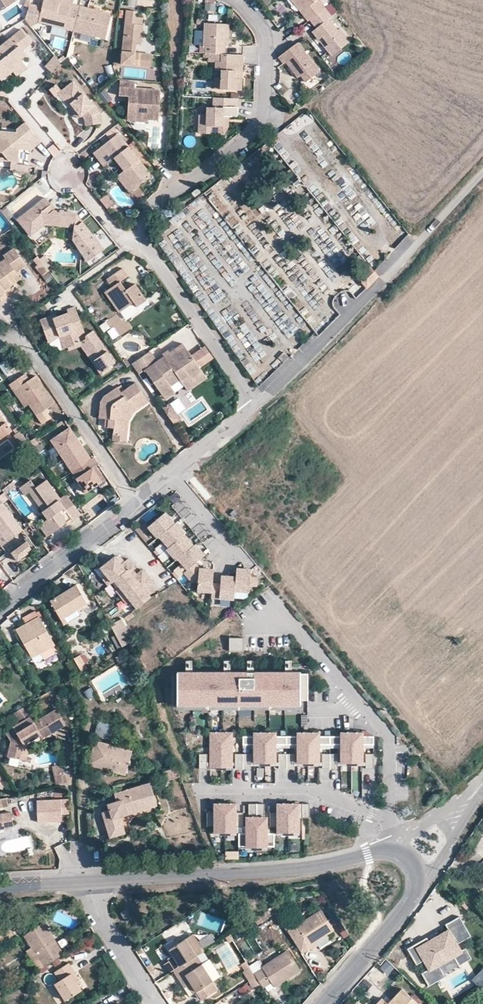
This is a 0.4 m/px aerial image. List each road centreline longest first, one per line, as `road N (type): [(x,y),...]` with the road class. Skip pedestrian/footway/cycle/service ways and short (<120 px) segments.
road 1 (unclassified): [(257,407),(482,173)]
road 2 (tertiary): [(87,882),(318,868),(397,842)]
road 3 (residential): [(146,246),(155,205),(253,134),(262,118),(263,37),(233,0)]
road 4 (residential): [(388,818),(390,737),(293,625),(268,620)]
road 5 (residential): [(257,407),(146,246)]
road 6 (residential): [(388,818),(308,791),(203,793)]
road 7 (residential): [(35,354),(140,502)]
road 8 (residential): [(0,610),(140,502)]
road 9 (tertiary): [(417,885),(323,1003)]
road 10 (residential): [(140,502),(257,407)]
road 11 (residential): [(155,1003),(87,882)]
road 12 (unclassified): [(417,885),(431,876),(482,786)]

